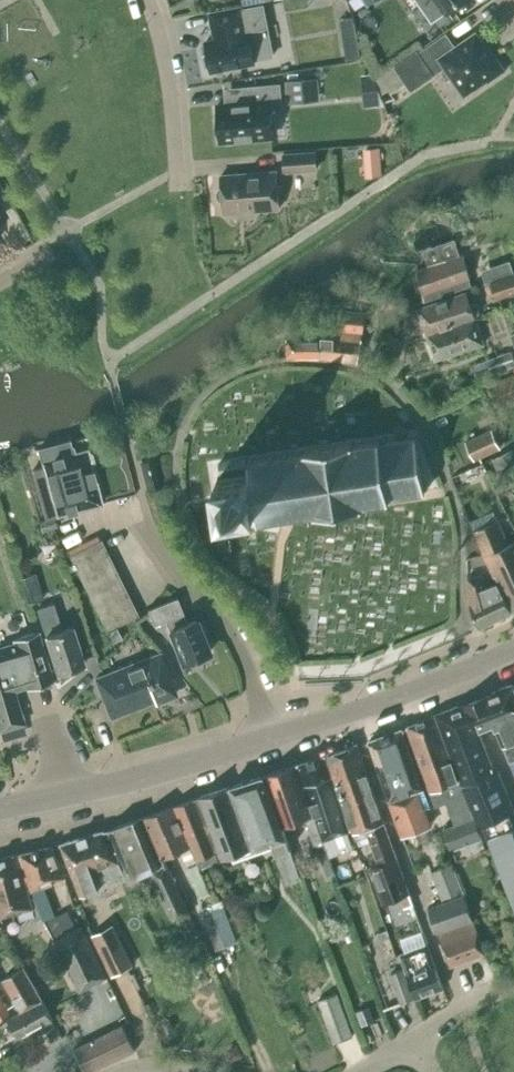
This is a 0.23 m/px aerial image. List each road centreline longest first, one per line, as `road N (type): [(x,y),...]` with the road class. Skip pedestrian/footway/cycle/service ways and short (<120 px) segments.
road 1 (residential): [(272,737),(231,636),(163,555),(138,481)]
road 2 (primary): [(0,808),(272,737)]
road 3 (primary): [(272,737),(513,648)]
road 4 (residential): [(181,186),(173,83),(151,0)]

